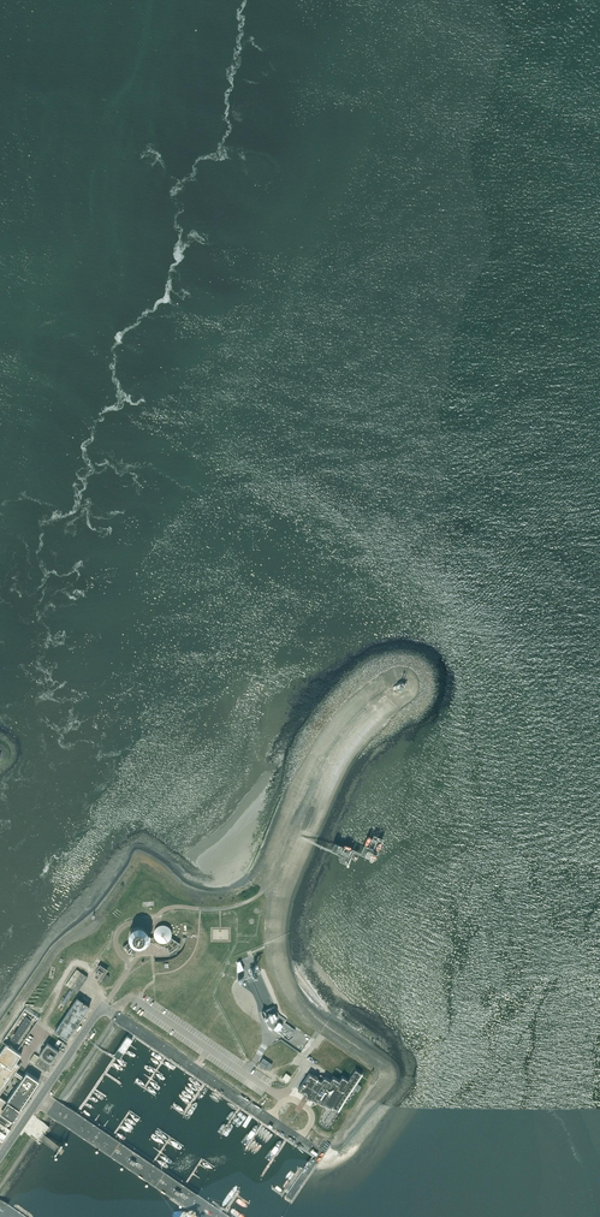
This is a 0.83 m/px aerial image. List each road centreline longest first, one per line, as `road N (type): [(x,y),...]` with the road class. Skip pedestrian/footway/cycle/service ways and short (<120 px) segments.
road 1 (unclassified): [(285,1100),(130,998),(98,1012),(0,1156)]

